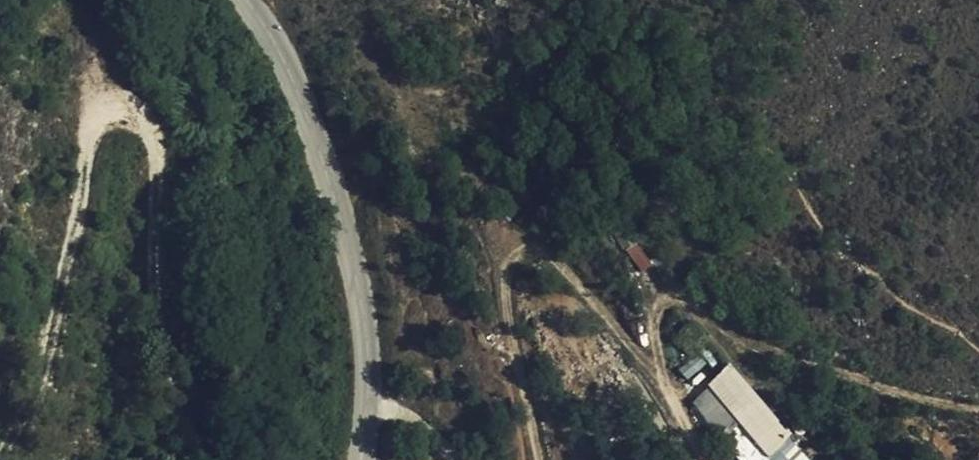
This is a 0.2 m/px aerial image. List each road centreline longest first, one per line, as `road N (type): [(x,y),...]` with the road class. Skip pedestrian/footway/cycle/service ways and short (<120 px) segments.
road 1 (track): [(978,408),(877,384),(666,300),(648,320),(657,373),(677,431),(701,459)]
road 2 (secondary): [(361,459),(368,368),(341,196),(265,21),(248,0)]
road 3 (track): [(539,459),(505,309),(502,267),(519,250),(542,249),(594,302),(677,431)]

